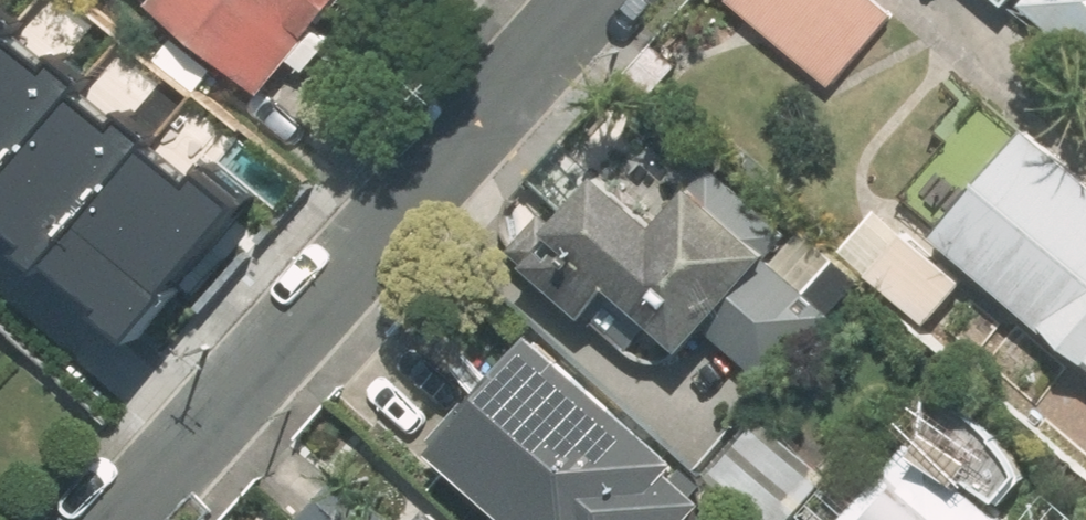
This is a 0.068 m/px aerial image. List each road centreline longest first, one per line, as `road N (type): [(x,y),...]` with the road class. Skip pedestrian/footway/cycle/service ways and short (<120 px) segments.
road 1 (residential): [(597,0),(137,519)]

